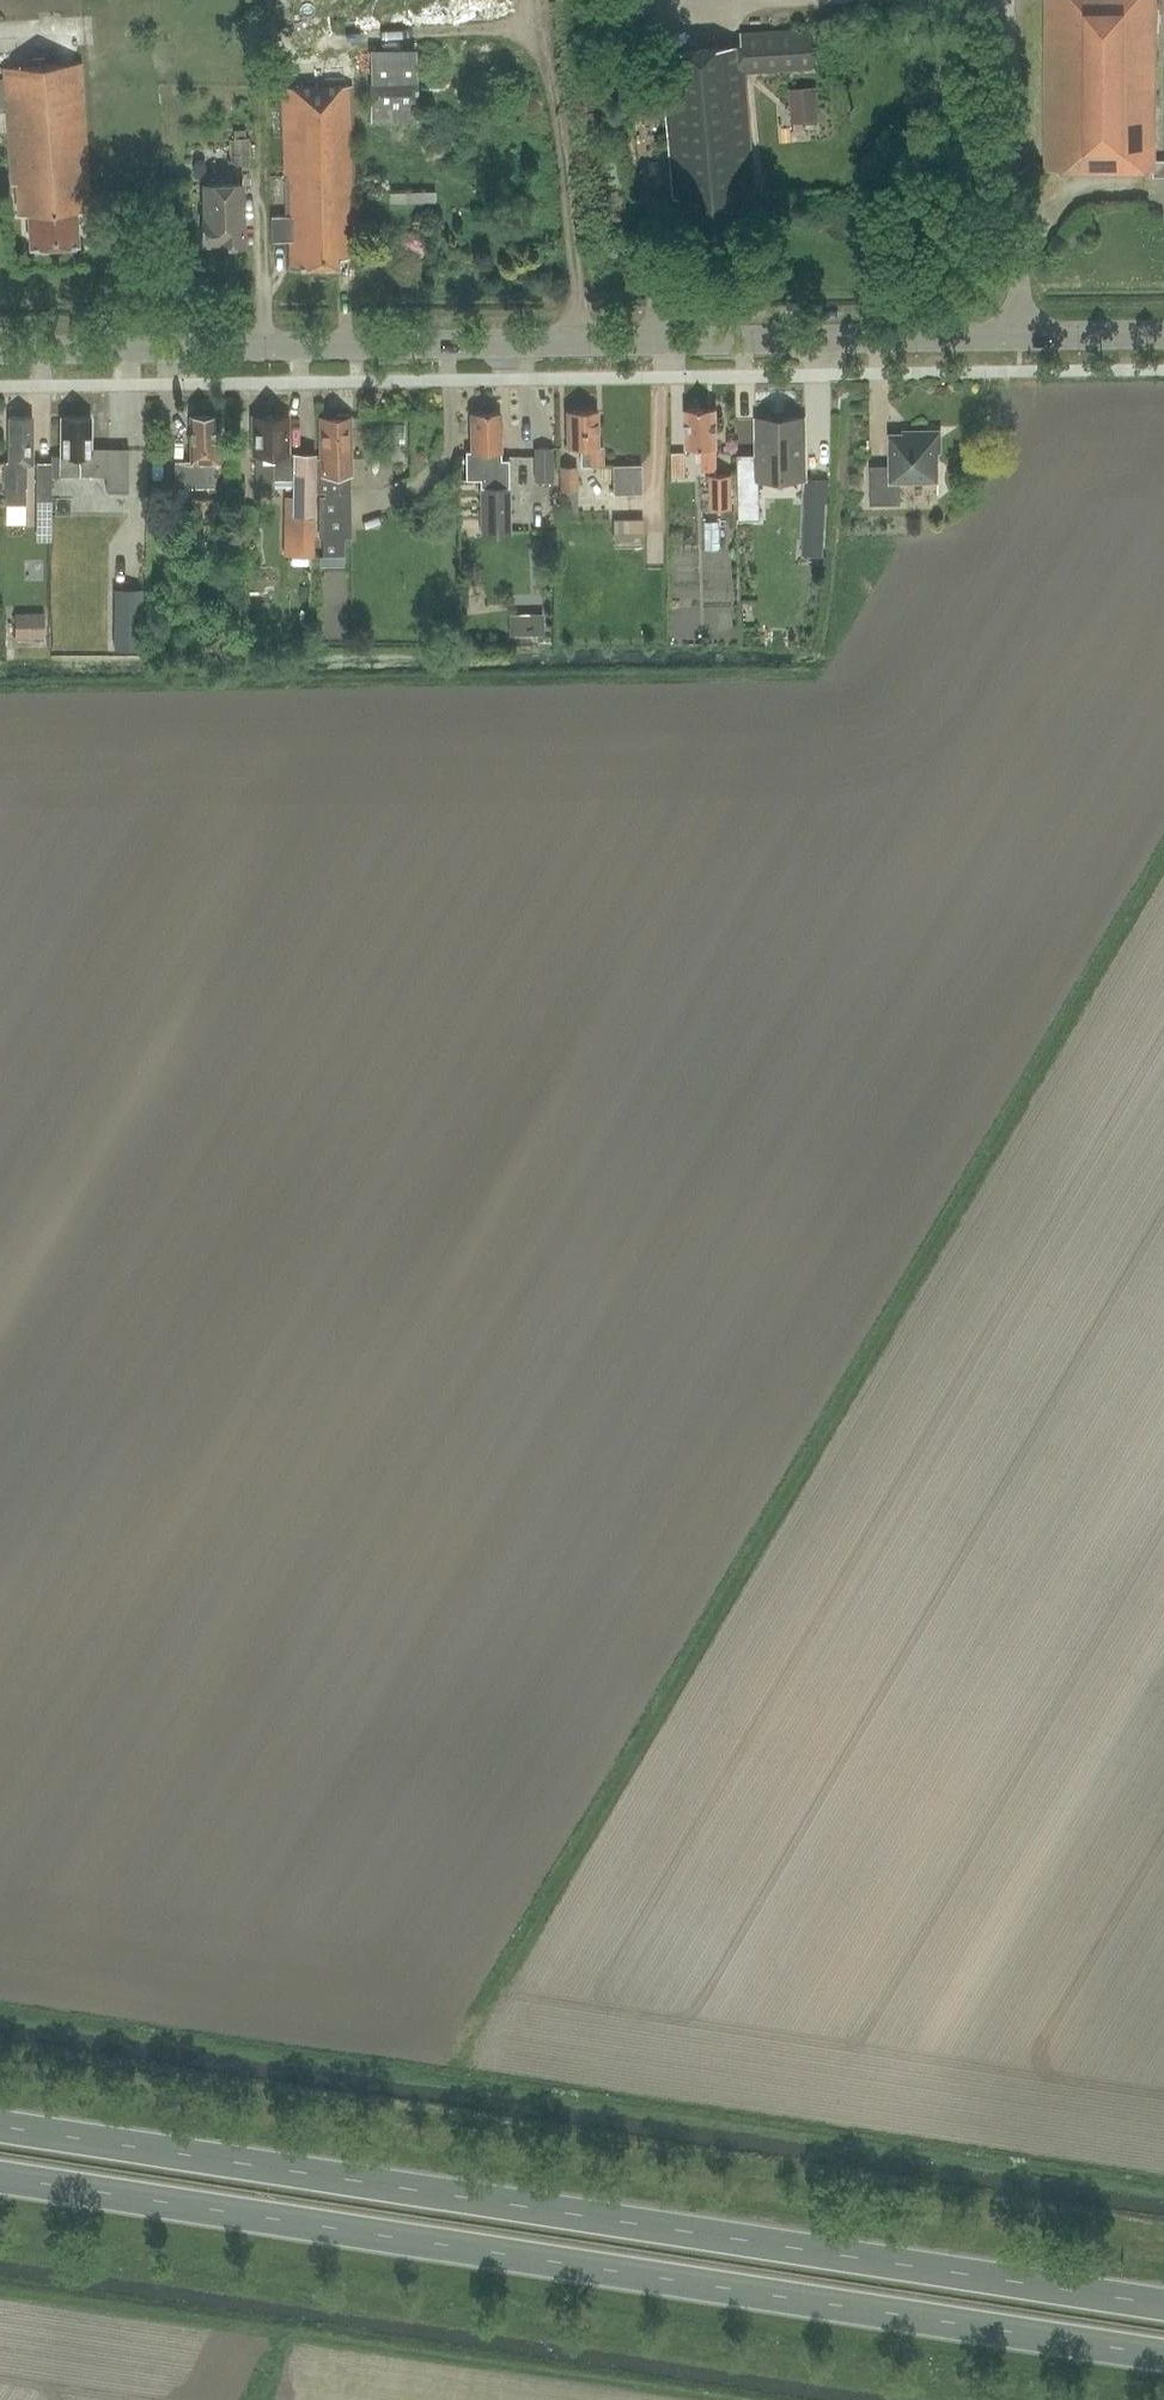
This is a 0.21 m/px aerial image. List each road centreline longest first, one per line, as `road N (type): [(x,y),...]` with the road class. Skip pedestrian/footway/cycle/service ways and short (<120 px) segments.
road 1 (trunk): [(1163,2303),(0,2125)]
road 2 (trunk): [(0,2176),(1163,2352)]
road 3 (tertiary): [(1163,330),(0,340)]

